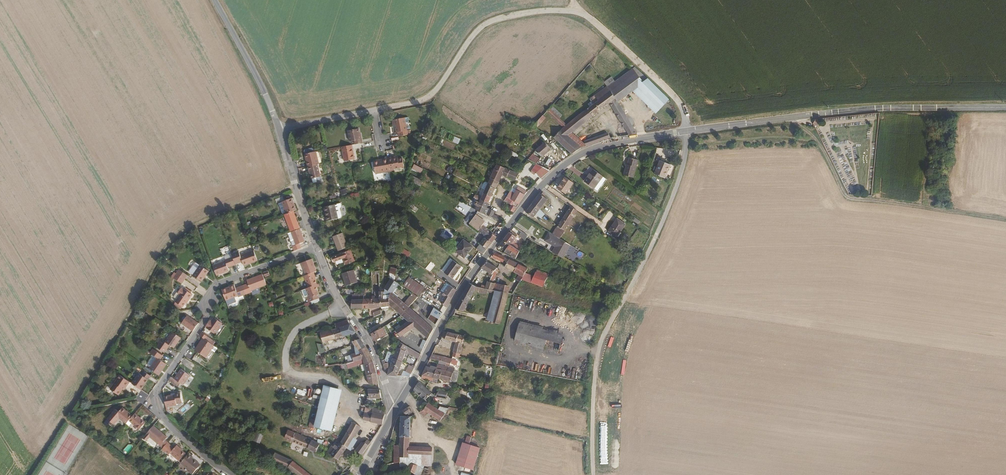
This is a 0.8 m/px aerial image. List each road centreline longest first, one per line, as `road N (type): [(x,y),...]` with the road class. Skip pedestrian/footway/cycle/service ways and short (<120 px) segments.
road 1 (track): [(296,186),(175,239),(31,474)]
road 2 (residential): [(593,474),(603,338),(670,205),(687,131)]
road 3 (residential): [(228,474),(172,428),(157,390),(207,317),(206,298),(218,286),(316,247)]
road 4 (tertiary): [(1005,107),(886,109),(687,131)]
road 5 (track): [(788,118),(811,132),(852,200),(1005,218)]
road 6 (track): [(374,110),(429,95),(487,23),(537,11),(584,14)]
road 7 (tertiary): [(514,221),(445,318),(397,409)]
road 8 (tertiary): [(687,131),(583,153),(514,221)]
road 9 (unclassified): [(316,247),(397,409)]
road 10 (track): [(584,14),(680,104),(687,131)]
road 11 (unclassified): [(216,0),(278,126)]
road 12 (unclassified): [(278,126),(374,110),(381,149)]
road 13 (unclassified): [(278,126),(316,247)]

